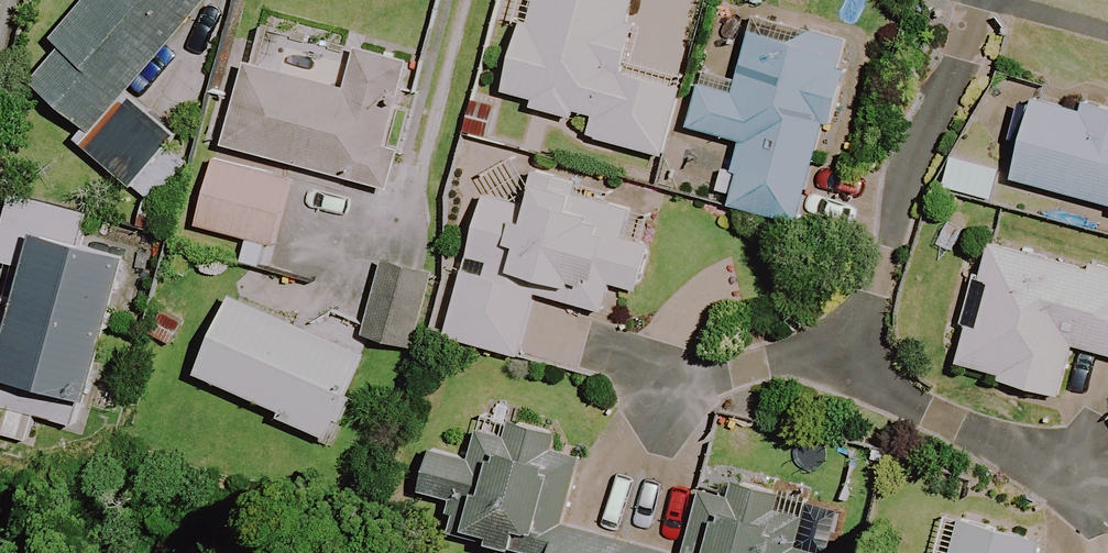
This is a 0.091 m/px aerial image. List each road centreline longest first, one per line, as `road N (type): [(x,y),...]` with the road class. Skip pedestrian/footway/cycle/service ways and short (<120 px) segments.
road 1 (residential): [(958,0),(860,327)]
road 2 (residential): [(860,327),(894,397),(1107,489)]
road 3 (residential): [(860,327),(787,361),(651,382)]

